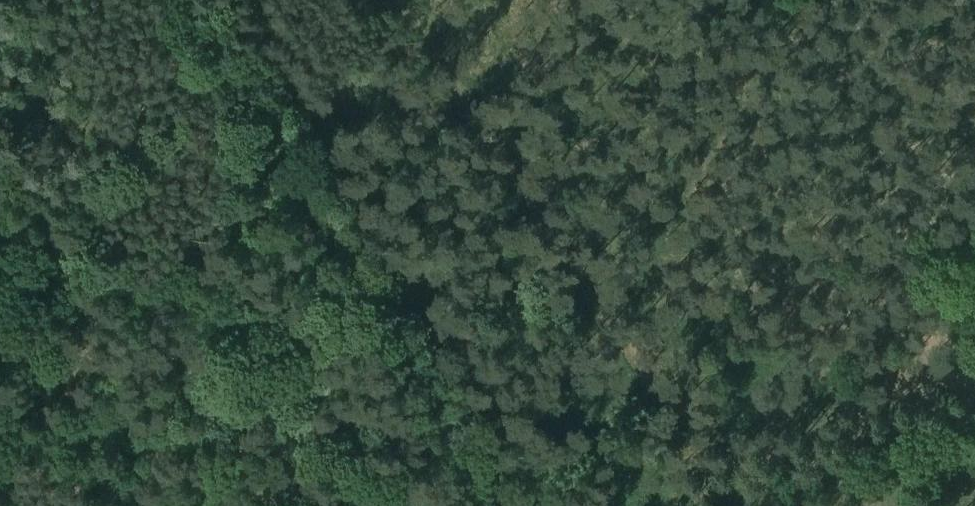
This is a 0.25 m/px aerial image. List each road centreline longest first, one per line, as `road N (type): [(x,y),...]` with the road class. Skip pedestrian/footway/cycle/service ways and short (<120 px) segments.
road 1 (track): [(725,505),(403,0)]
road 2 (track): [(597,0),(875,452)]
road 3 (track): [(497,505),(287,172)]
road 4 (track): [(789,0),(974,303)]
road 5 (track): [(728,505),(974,420)]

